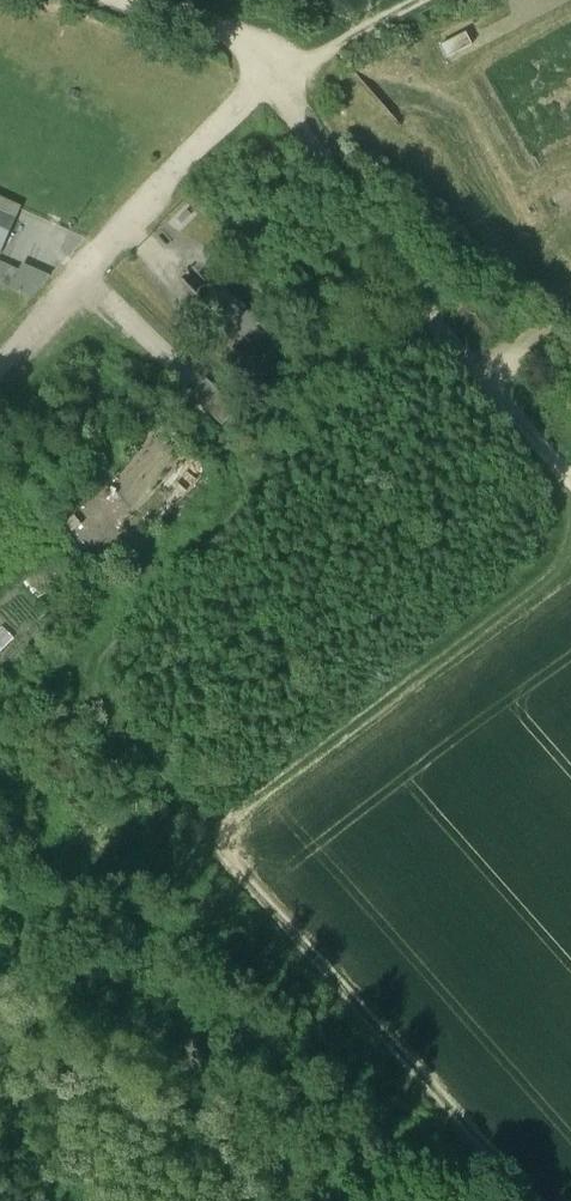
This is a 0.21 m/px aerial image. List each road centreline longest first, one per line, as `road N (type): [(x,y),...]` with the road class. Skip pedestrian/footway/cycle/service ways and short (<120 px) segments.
road 1 (track): [(527,1200),(93,716),(109,651),(460,313)]
road 2 (track): [(110,0),(291,71),(297,108),(570,459)]
road 3 (track): [(0,368),(291,71),(428,0)]

